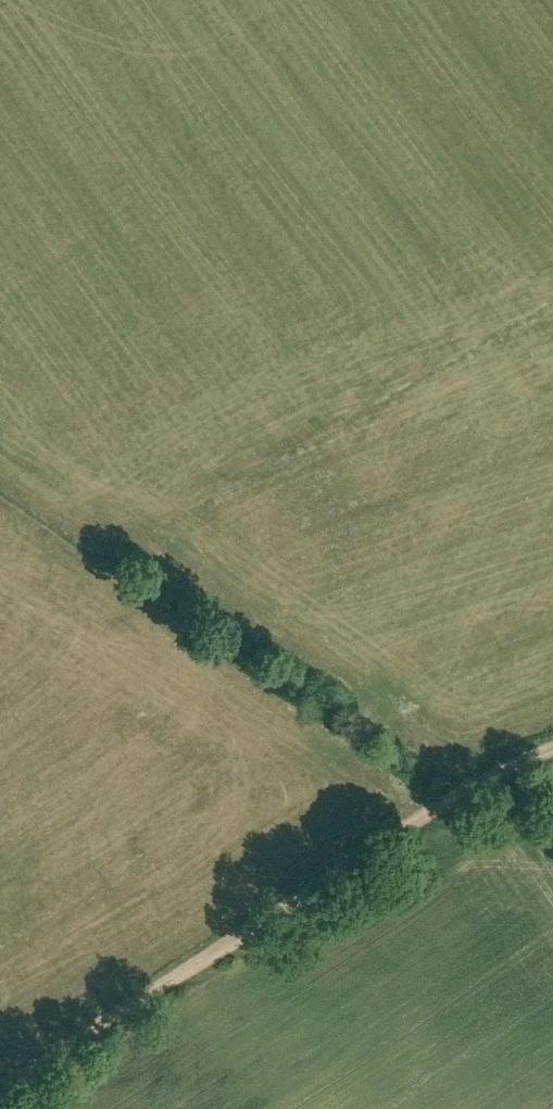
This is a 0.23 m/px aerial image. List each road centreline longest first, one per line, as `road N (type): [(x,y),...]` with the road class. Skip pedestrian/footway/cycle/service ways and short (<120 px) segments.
road 1 (track): [(0,1095),(434,811),(552,753)]

